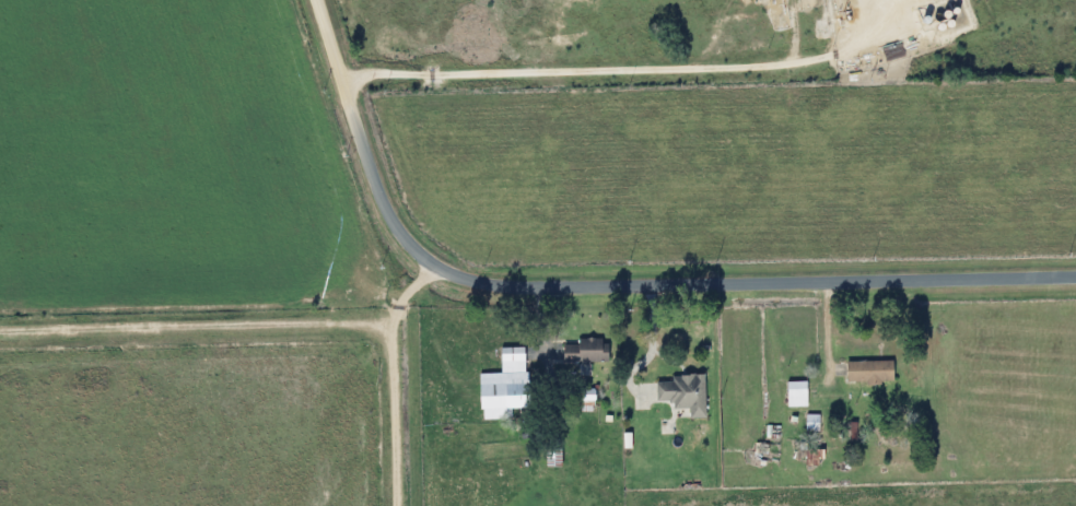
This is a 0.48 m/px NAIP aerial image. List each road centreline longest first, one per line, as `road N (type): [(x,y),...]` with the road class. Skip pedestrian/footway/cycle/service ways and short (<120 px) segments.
road 1 (residential): [(1075,277),(480,284),(414,250),(393,221),(315,0)]
road 2 (track): [(0,332),(389,328)]
road 3 (track): [(437,266),(406,295),(389,328),(395,505)]

